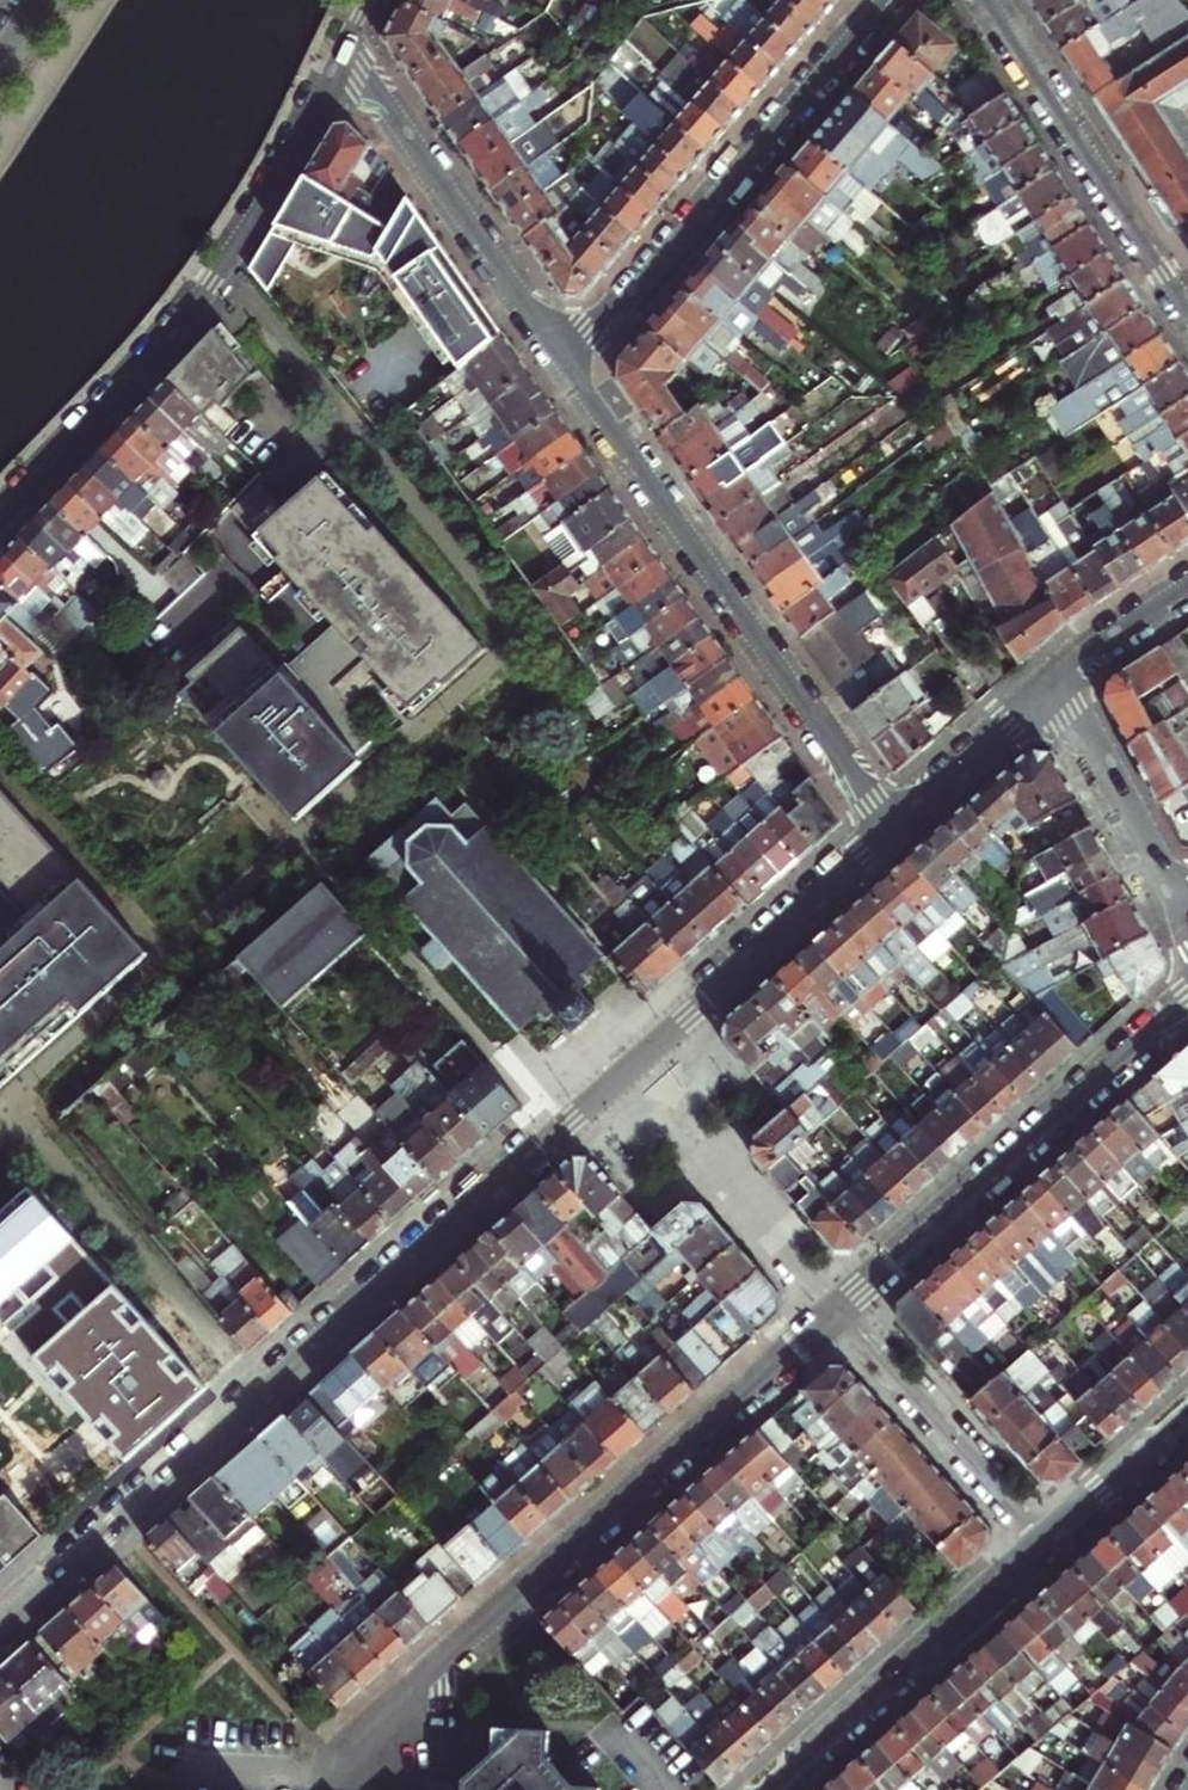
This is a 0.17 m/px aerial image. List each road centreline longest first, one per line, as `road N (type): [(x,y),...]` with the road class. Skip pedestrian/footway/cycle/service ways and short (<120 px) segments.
road 1 (residential): [(0,1628),(889,828)]
road 2 (residential): [(357,1747),(842,1311)]
road 3 (residential): [(0,519),(157,355),(213,283),(344,59)]
road 4 (residential): [(889,828),(569,369)]
road 5 (residential): [(887,0),(569,369)]
road 6 (residential): [(1187,1001),(842,1311)]
road 7 (residential): [(569,369),(375,85),(344,59)]
road 8 (residential): [(982,0),(1187,314)]
road 9 (residential): [(770,1789),(1043,1543)]
road 10 (residential): [(842,1311),(1043,1543)]
road 11 (residential): [(1050,683),(1182,906)]
road 12 (residential): [(889,828),(1050,683)]
road 13 (residential): [(1043,1543),(1187,1416)]
road 14 (residential): [(1187,590),(1050,683)]

